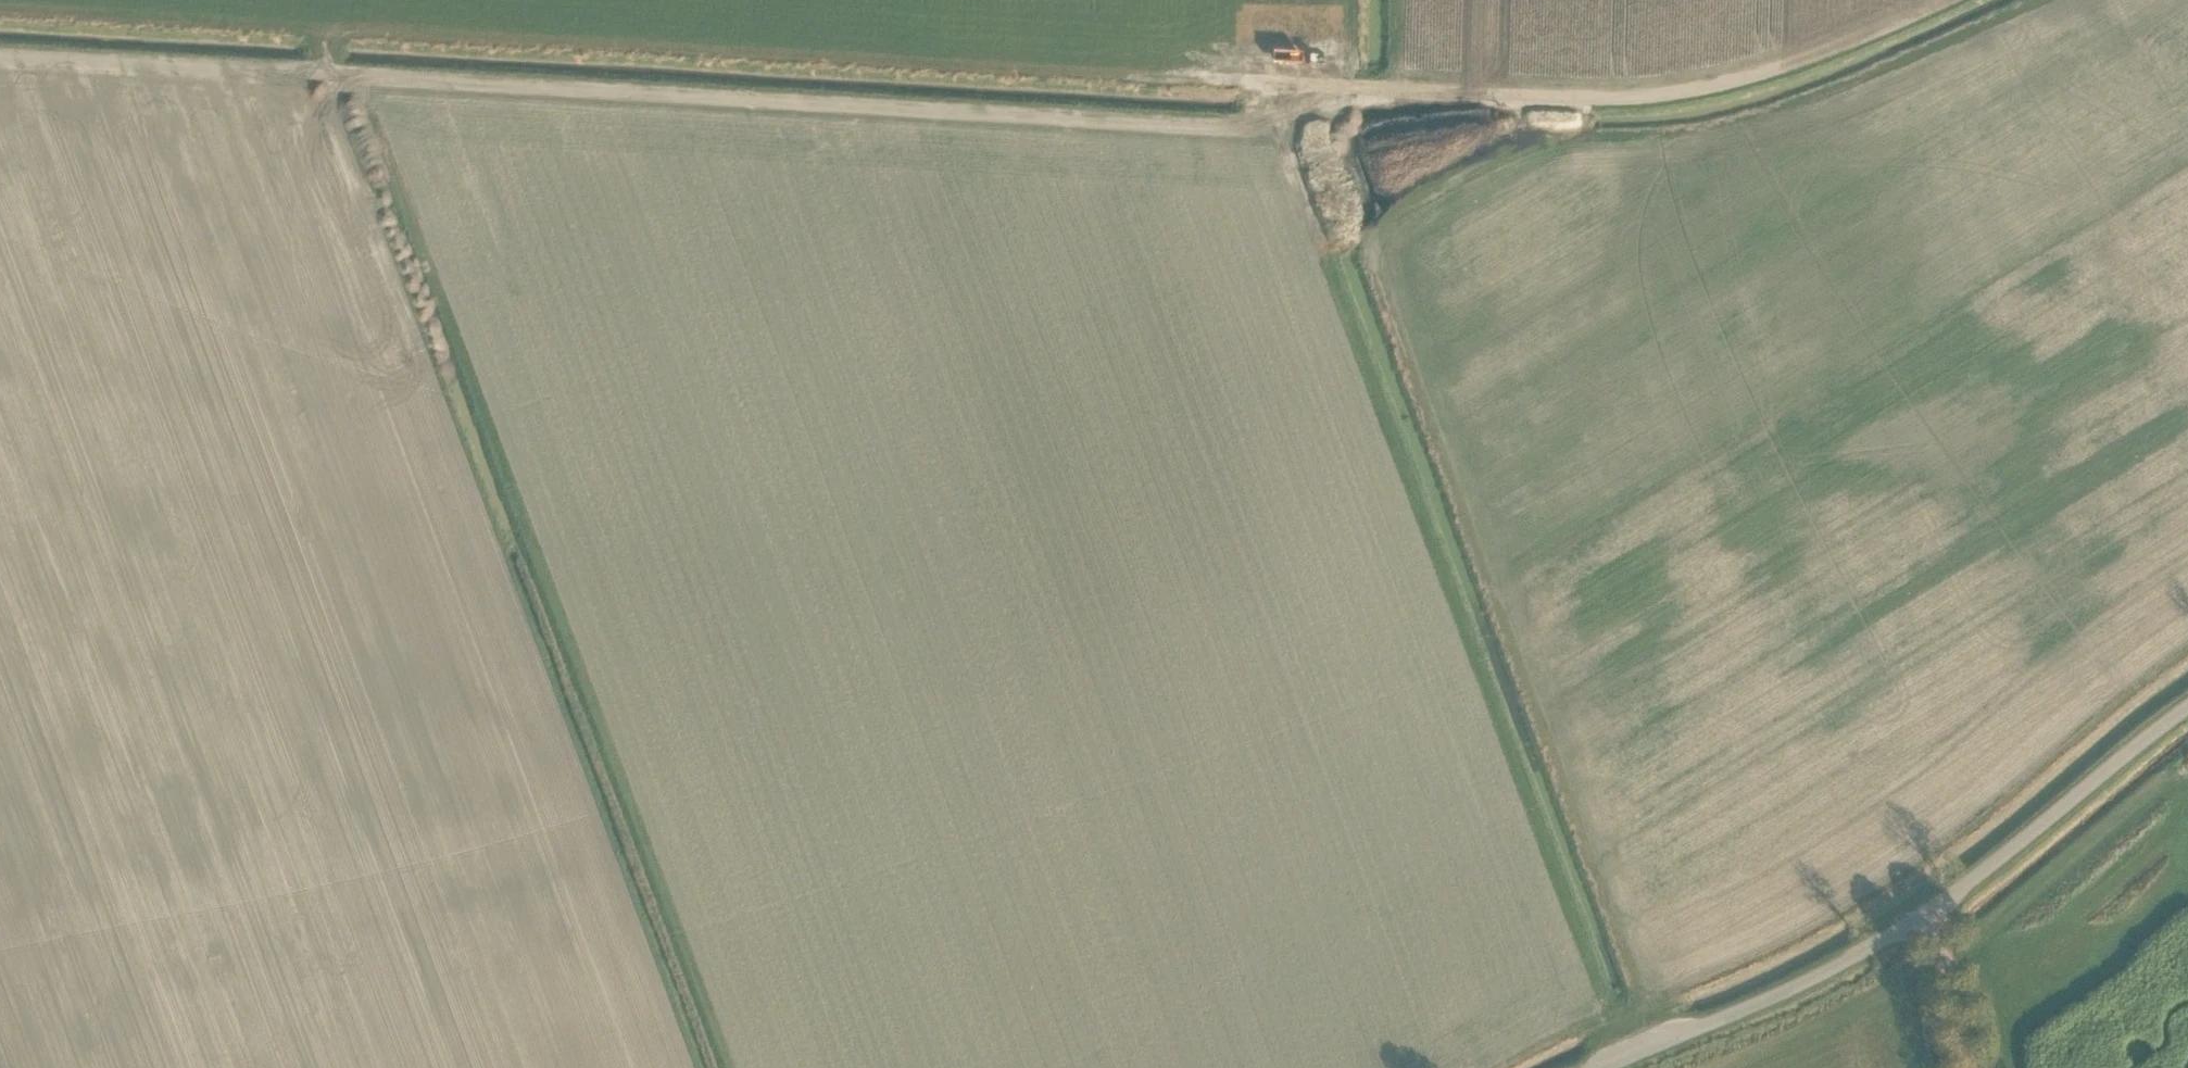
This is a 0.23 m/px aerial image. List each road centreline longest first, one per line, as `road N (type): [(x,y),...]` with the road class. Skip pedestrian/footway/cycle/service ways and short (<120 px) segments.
road 1 (tertiary): [(1599,1067),(1802,981),(1931,906)]
road 2 (tertiary): [(1931,906),(2187,708)]
road 3 (unclassified): [(1969,1067),(1931,906)]

